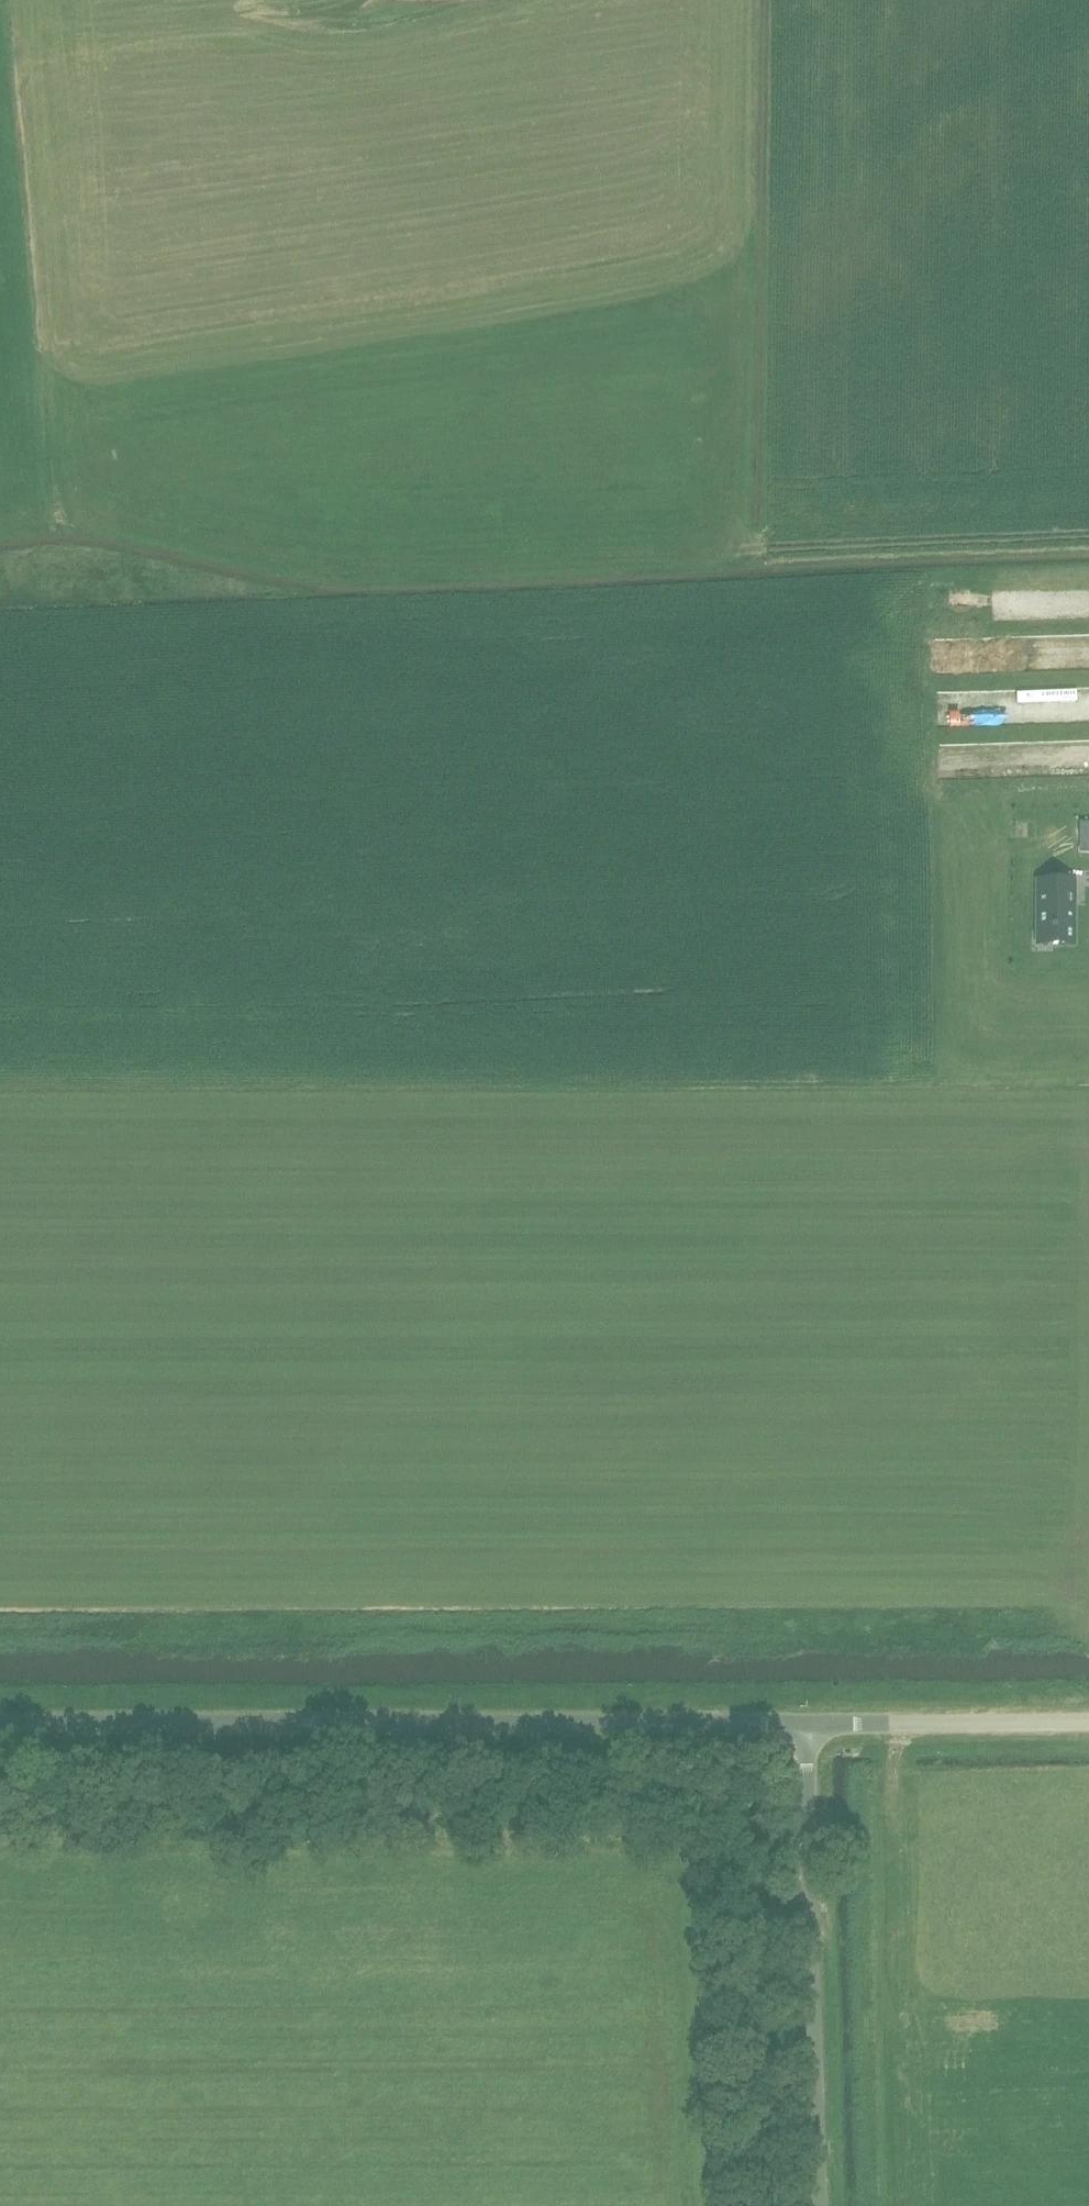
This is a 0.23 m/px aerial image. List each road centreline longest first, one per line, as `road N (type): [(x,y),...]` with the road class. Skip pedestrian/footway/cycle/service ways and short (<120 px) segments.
road 1 (unclassified): [(804,1724),(0,1721)]
road 2 (unclassified): [(819,2205),(804,1724)]
road 3 (unclassified): [(1088,1730),(804,1724)]

